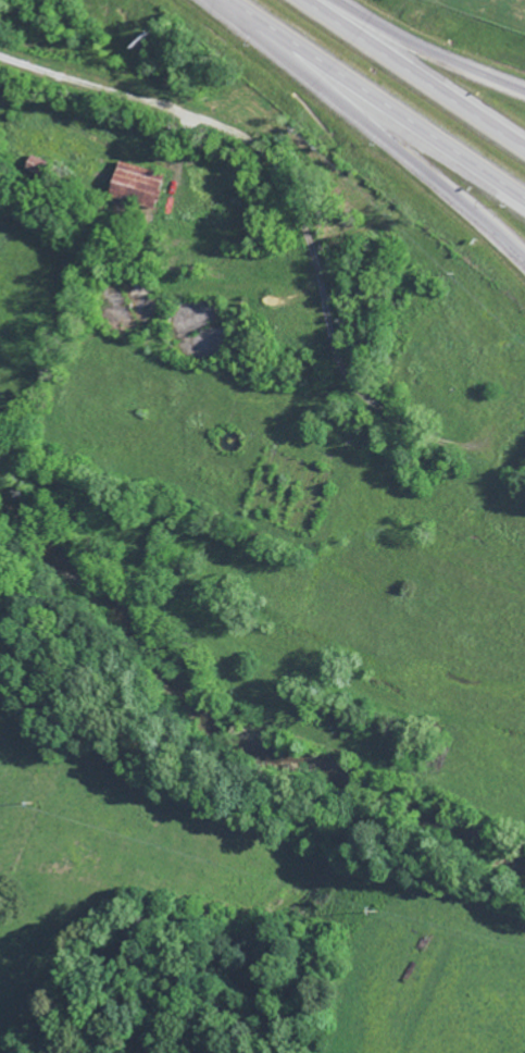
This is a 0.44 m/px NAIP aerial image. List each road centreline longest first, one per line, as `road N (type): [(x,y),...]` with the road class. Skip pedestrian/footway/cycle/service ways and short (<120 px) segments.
road 1 (motorway): [(212,0),(524,257)]
road 2 (motorway): [(231,0),(524,197)]
road 3 (motorway): [(524,150),(303,0)]
road 4 (motorway): [(524,95),(397,39),(331,0)]

